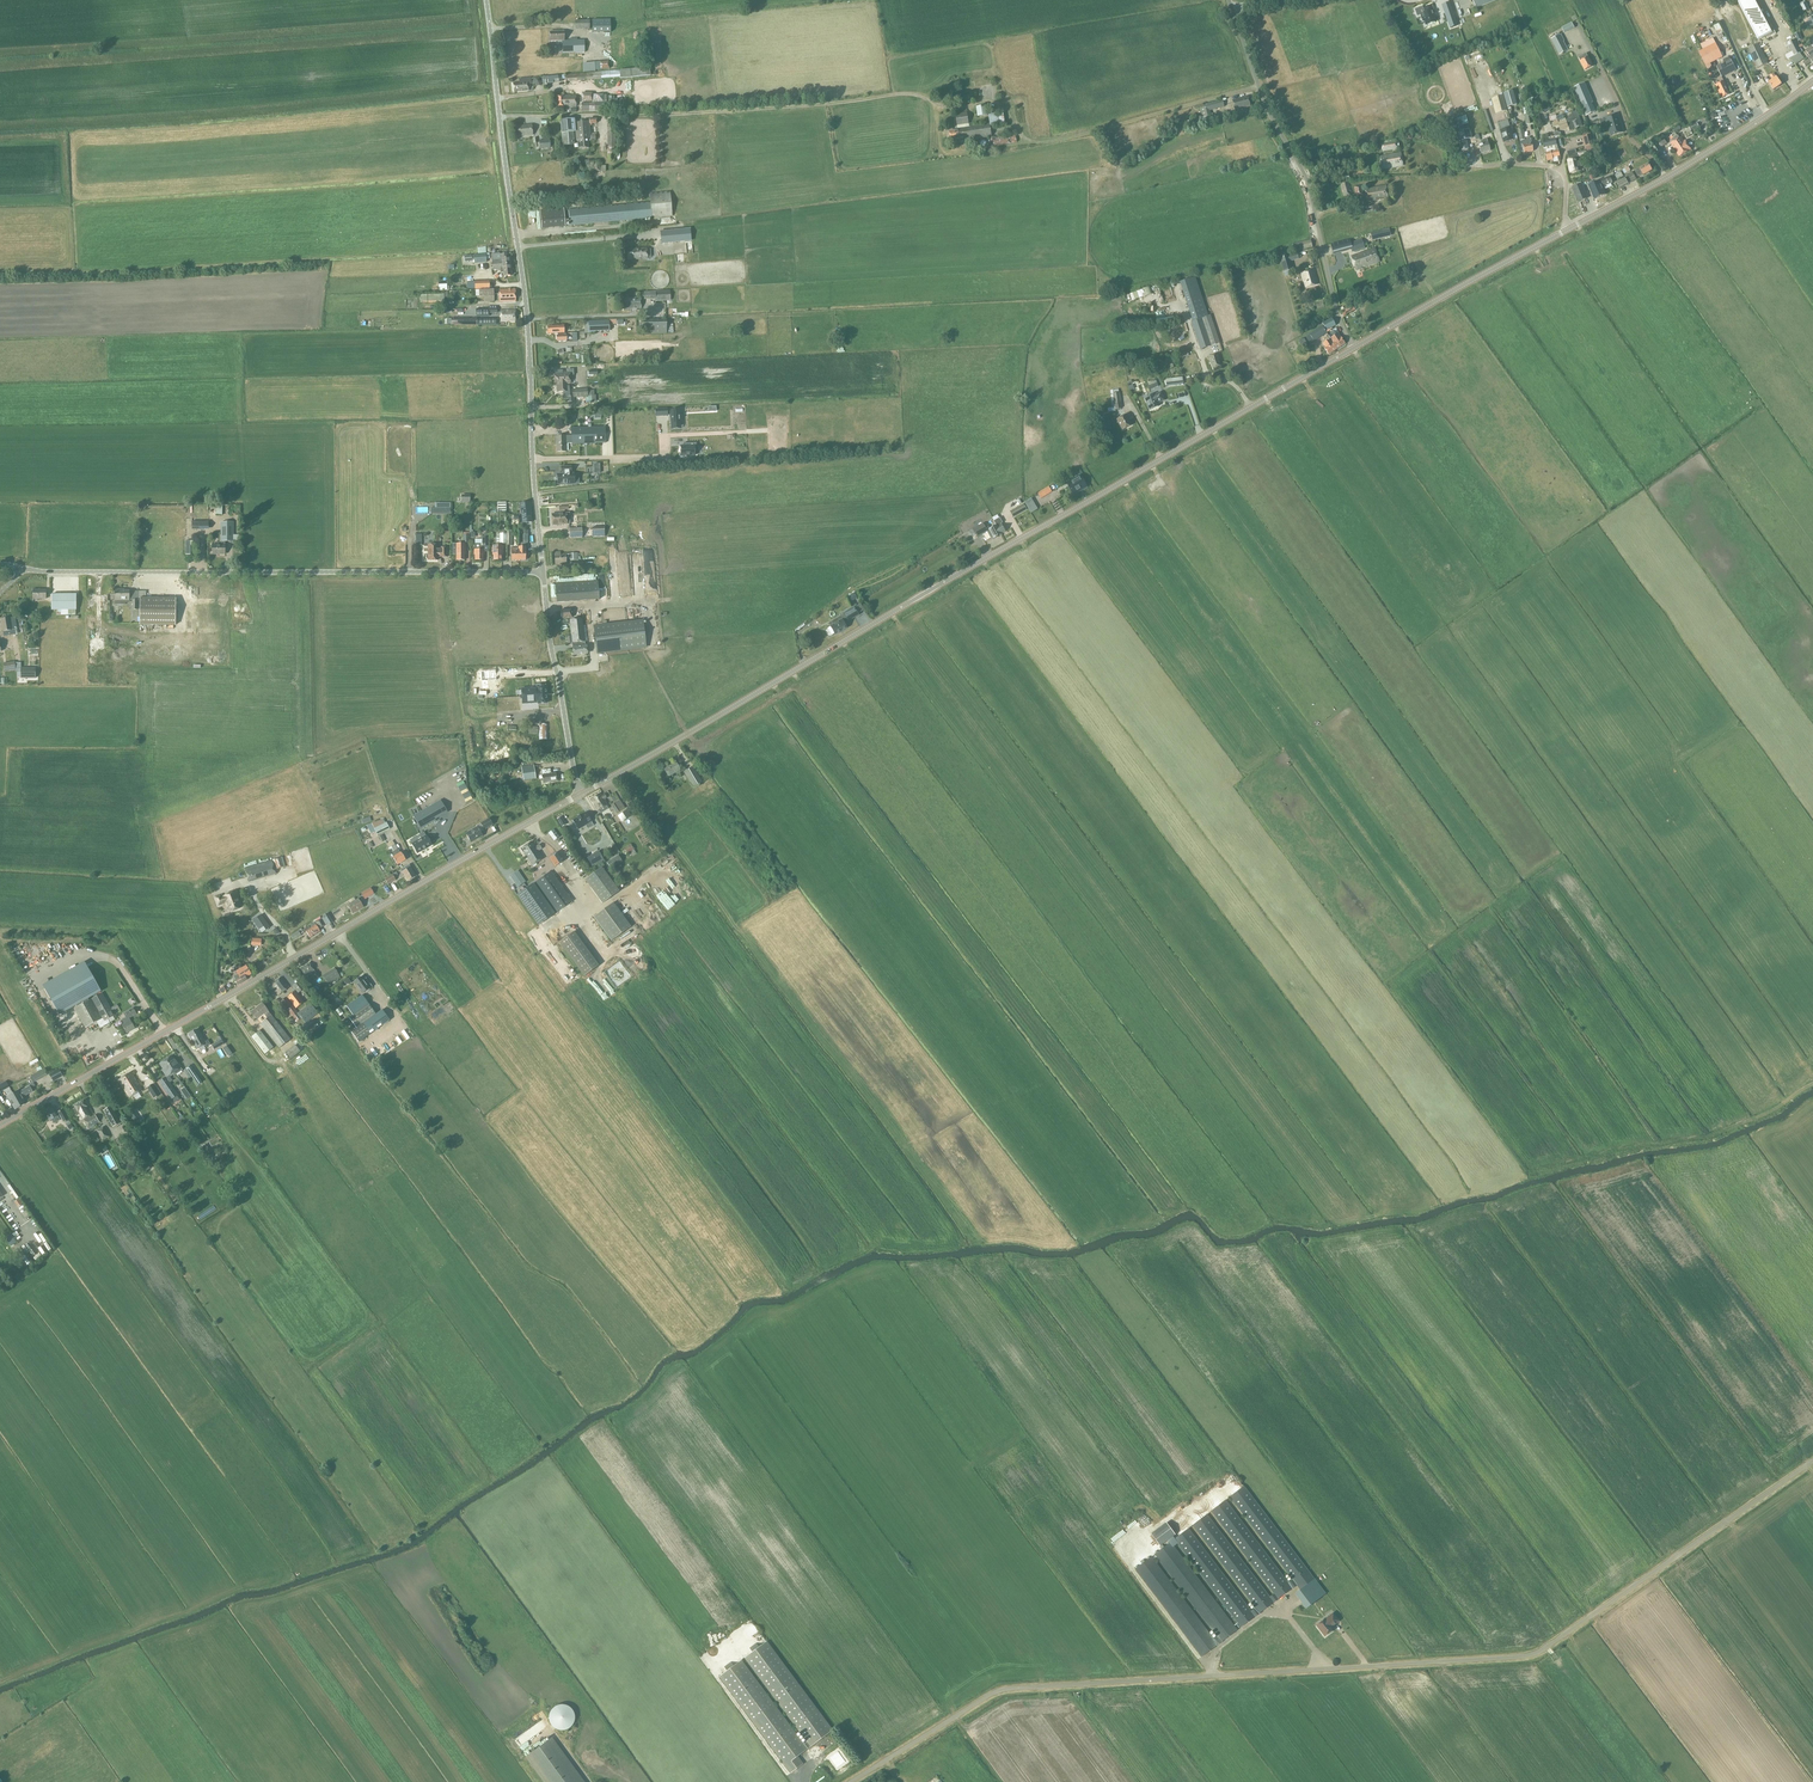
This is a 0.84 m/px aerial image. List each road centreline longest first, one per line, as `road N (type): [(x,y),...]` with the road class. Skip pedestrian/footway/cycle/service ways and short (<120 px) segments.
road 1 (unclassified): [(850,1781),(1002,1689),(1539,1652),(1812,1461)]
road 2 (tertiary): [(580,795),(1352,350)]
road 3 (tertiary): [(0,1126),(580,795)]
road 4 (unclassified): [(542,573),(528,320),(486,0)]
road 5 (unclassified): [(542,573),(20,570)]
road 6 (unclassified): [(1352,350),(1305,176),(1271,118),(1231,6)]
road 7 (tertiary): [(1352,350),(1564,232)]
road 8 (tertiary): [(1564,232),(1768,114)]
road 9 (unclassified): [(580,795),(542,573)]
road 10 (unclassified): [(1564,232),(1559,169),(1481,165)]
road 11 (unclassified): [(1768,114),(1713,0)]

